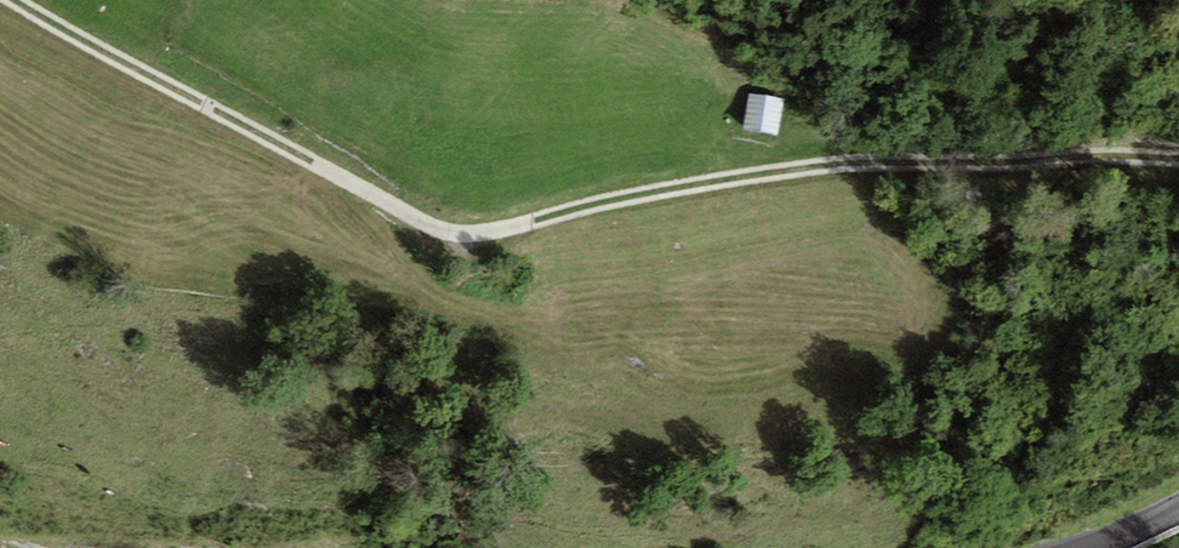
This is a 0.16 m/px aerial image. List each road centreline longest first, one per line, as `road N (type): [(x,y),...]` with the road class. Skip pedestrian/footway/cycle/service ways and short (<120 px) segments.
road 1 (residential): [(9,0),(450,231),(818,168),(995,156),(1178,159)]

